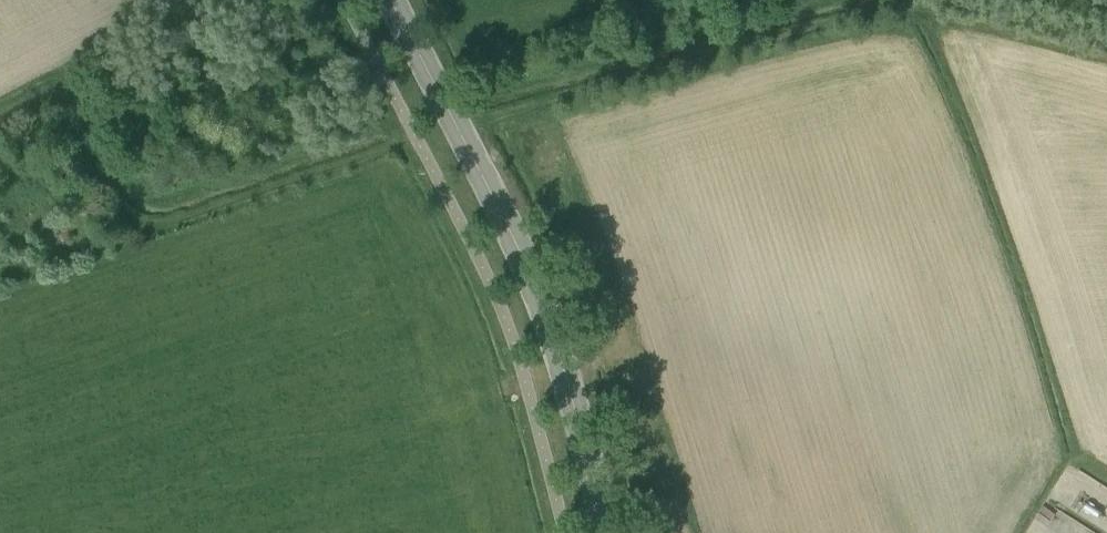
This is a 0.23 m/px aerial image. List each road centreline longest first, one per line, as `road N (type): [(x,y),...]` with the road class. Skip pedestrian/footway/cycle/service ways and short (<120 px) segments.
road 1 (secondary): [(607,532),(533,281),(391,0)]

